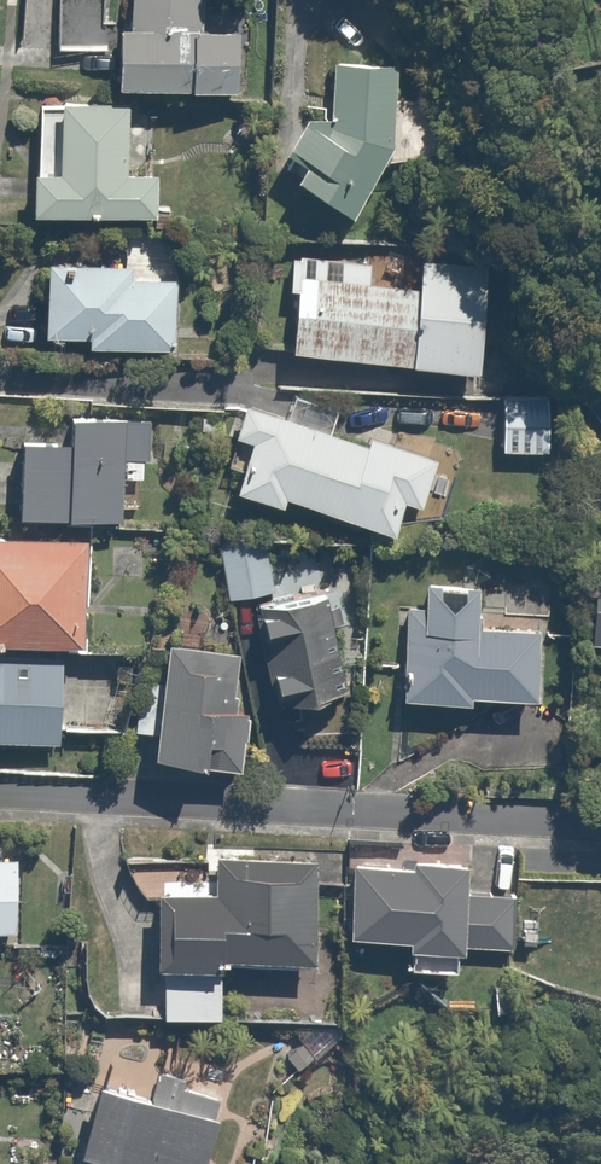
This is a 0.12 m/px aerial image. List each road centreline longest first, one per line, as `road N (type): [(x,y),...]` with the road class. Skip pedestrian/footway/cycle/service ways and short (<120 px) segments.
road 1 (residential): [(0,792),(600,826)]

